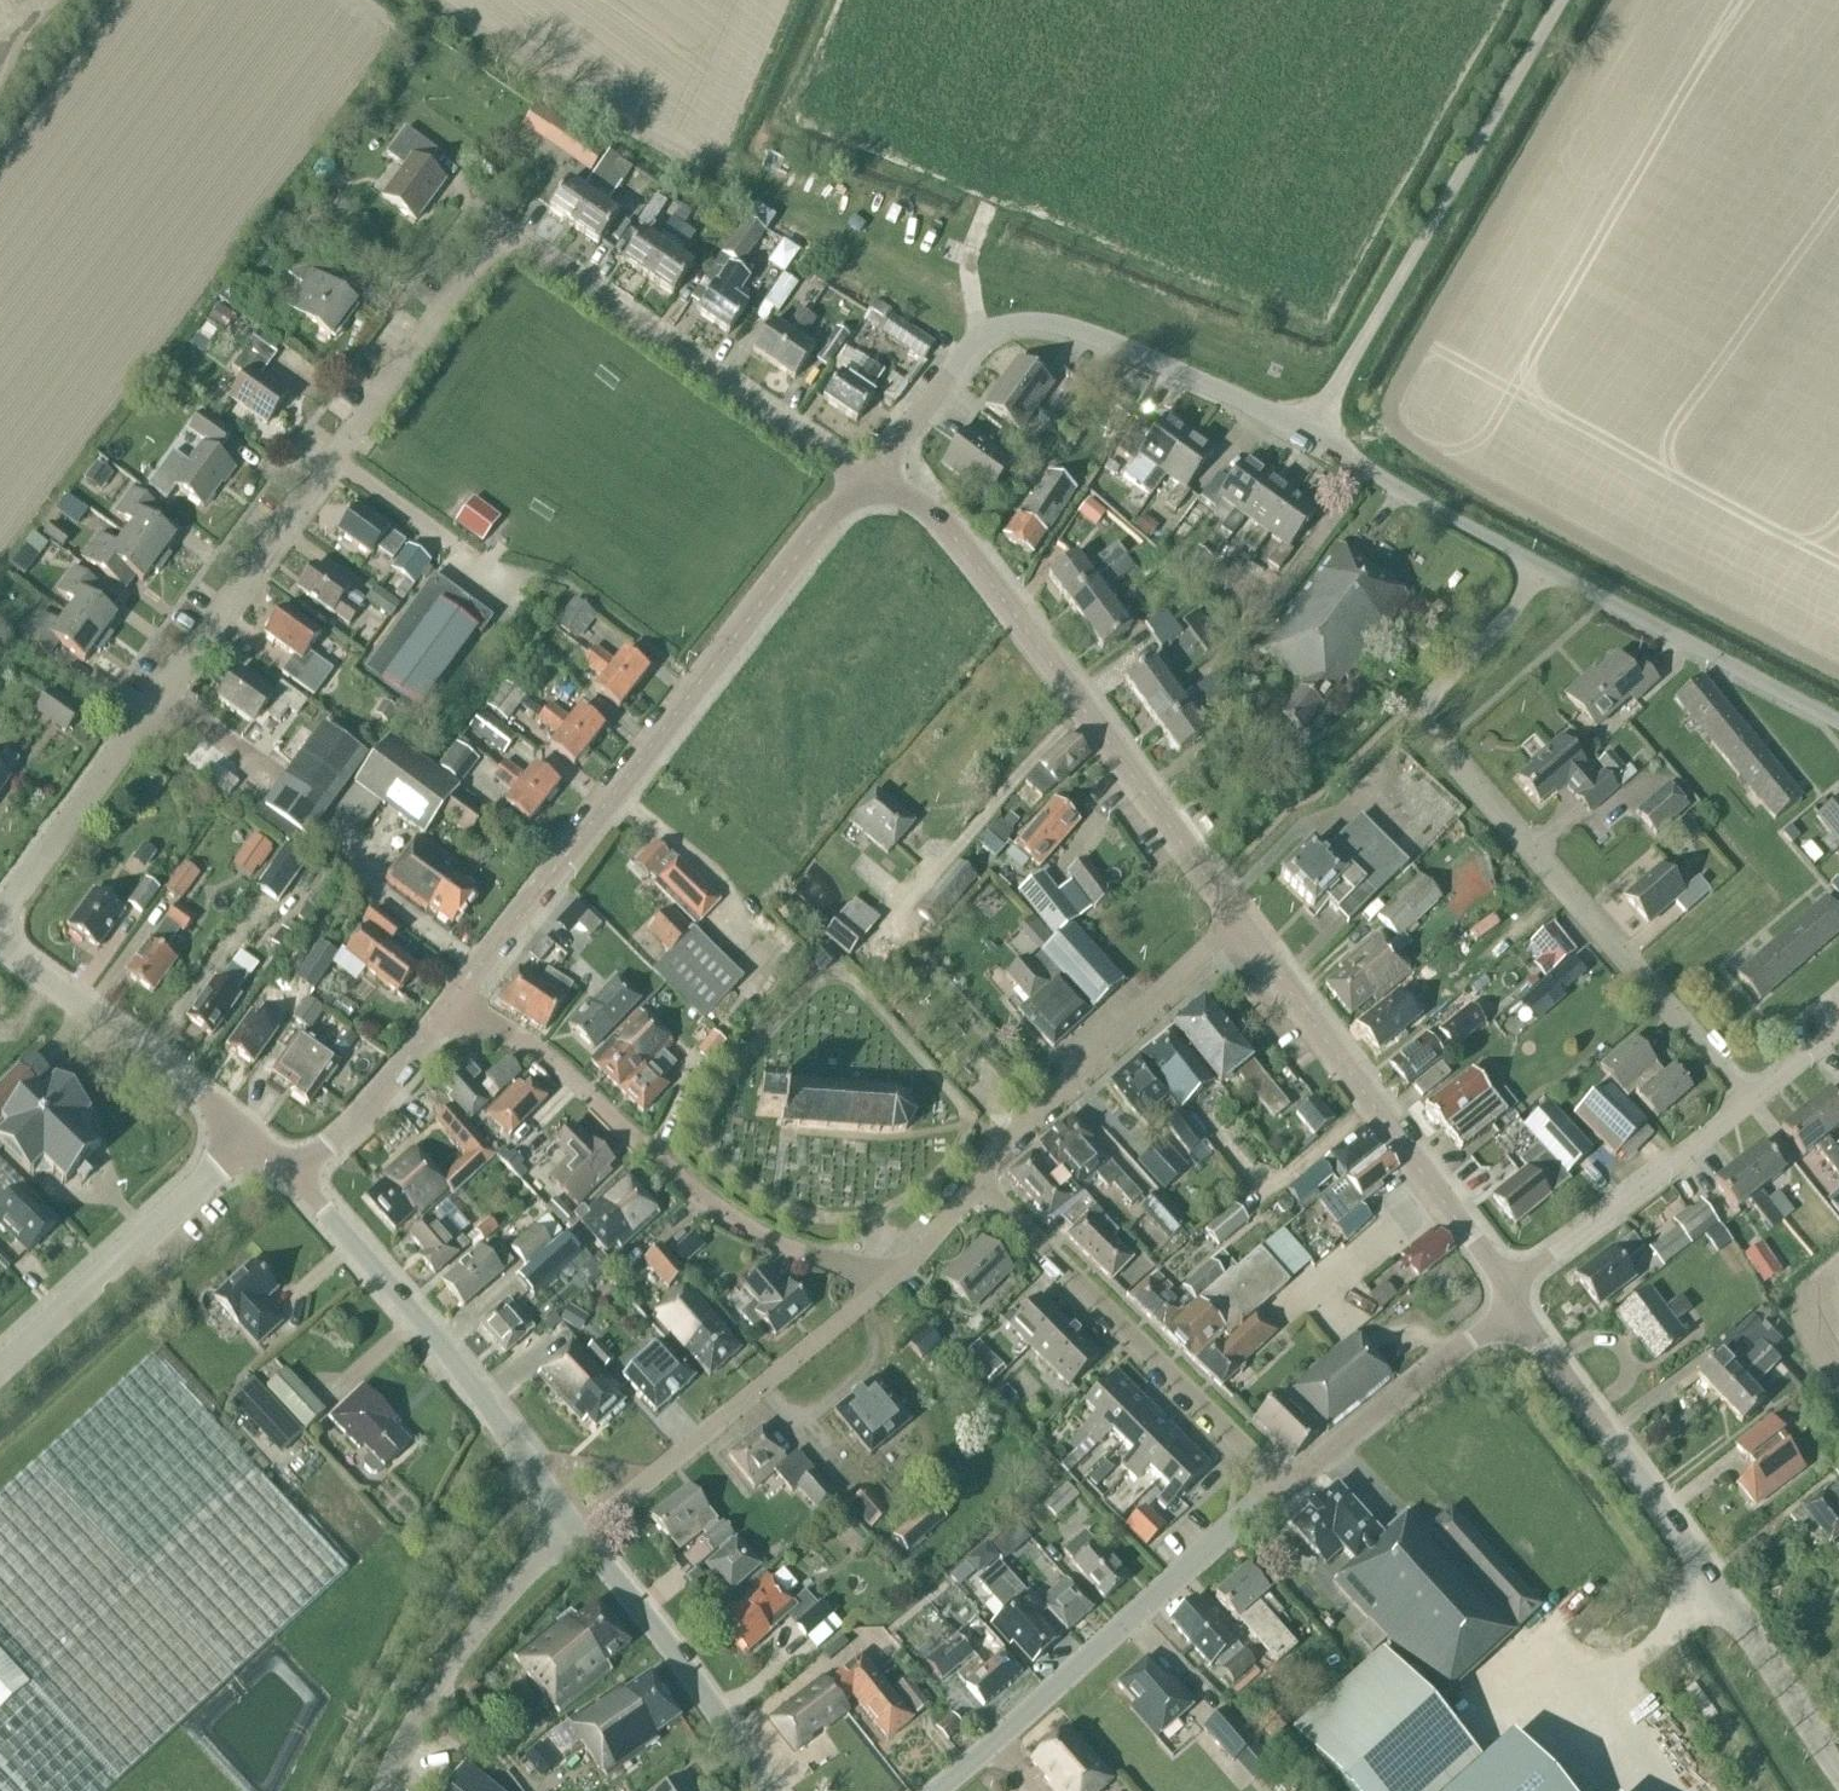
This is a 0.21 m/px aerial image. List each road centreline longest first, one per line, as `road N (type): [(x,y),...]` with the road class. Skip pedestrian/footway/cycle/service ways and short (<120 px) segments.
road 1 (residential): [(0,924),(485,255),(508,247),(535,254),(835,458),(864,487)]
road 2 (residential): [(1747,1107),(1431,734),(1426,718),(1437,688),(1510,618),(1536,566)]
road 3 (tertiary): [(451,1002),(822,521),(864,487)]
road 4 (tertiary): [(1838,1775),(1506,1293)]
road 5 (tertiary): [(1239,921),(936,512),(887,487)]
road 6 (residential): [(1308,435),(1087,334),(1023,321),(991,330),(962,355),(890,452),(887,487)]
road 7 (residential): [(893,1277),(809,1257),(715,1212),(564,1072),(451,1002)]
road 8 (unclassified): [(1308,435),(1562,0)]
road 9 (unclassified): [(935,1790),(1285,1488)]
road 10 (tertiary): [(1506,1293),(1239,921)]
road 11 (unclassified): [(579,1537),(461,1373),(293,1181)]
road 12 (residential): [(1285,1488),(978,1177)]
road 13 (residential): [(579,1537),(893,1277)]
road 14 (residential): [(978,1177),(1002,1142),(1239,921)]
road 15 (tertiary): [(0,1372),(247,1137)]
road 16 (residential): [(1838,722),(1536,566)]
road 17 (unclassified): [(372,1790),(380,1762),(579,1537)]
road 18 (unclassified): [(768,1790),(579,1537)]
road 19 (tertiary): [(247,1137),(201,1094),(0,948)]
road 20 (residential): [(1506,1293),(1747,1107)]
road 21 (unclassified): [(1285,1488),(1506,1293)]
road 22 (residential): [(1536,566),(1308,435)]
road 23 (tertiary): [(293,1181),(333,1146),(451,1002)]
road 24 (residential): [(893,1277),(978,1177)]
road 25 (residential): [(1747,1107),(1838,1030)]

